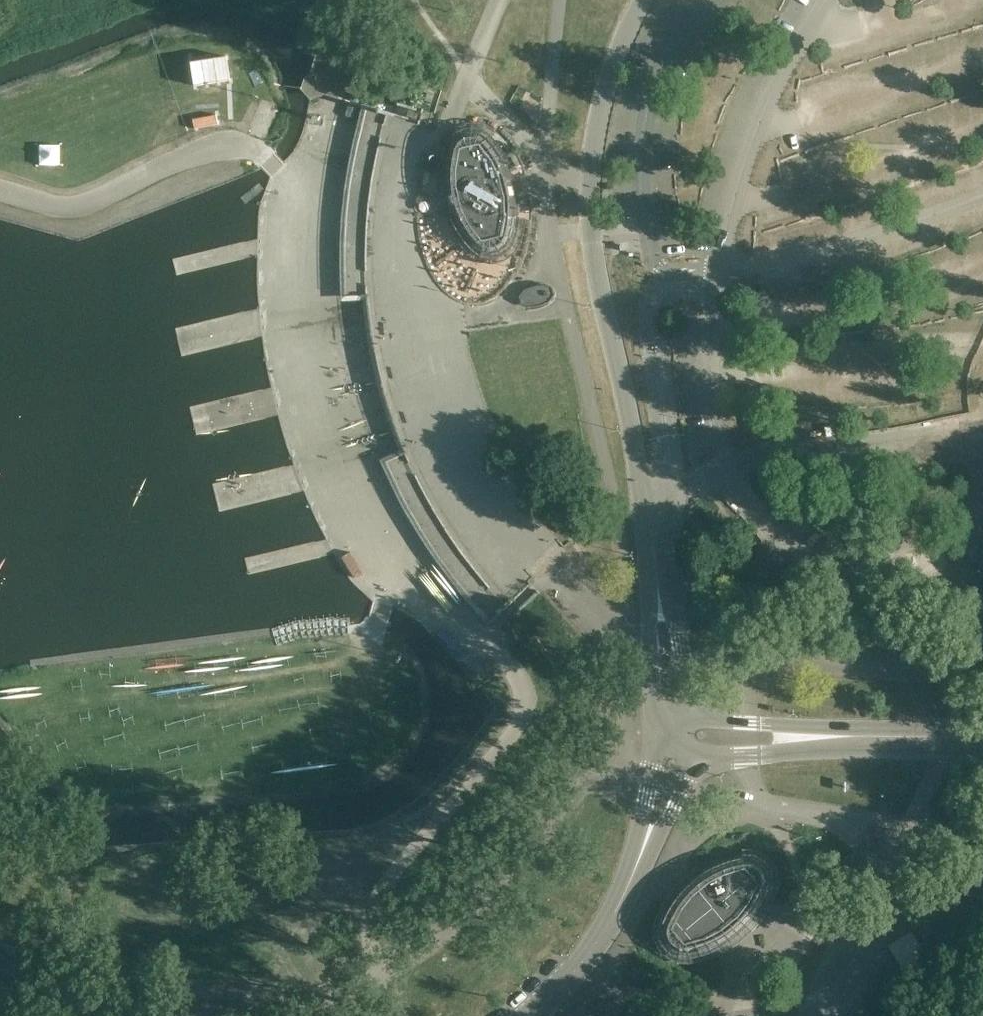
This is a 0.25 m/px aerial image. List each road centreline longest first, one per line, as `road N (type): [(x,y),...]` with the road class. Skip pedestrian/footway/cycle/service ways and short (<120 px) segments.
road 1 (unclassified): [(657,579),(650,501),(592,230),(604,102),(643,0)]
road 2 (tertiary): [(982,728),(688,720)]
road 3 (tertiary): [(690,754),(982,750)]
road 4 (tertiary): [(532,1015),(593,950),(641,852)]
road 5 (unclassified): [(657,579),(656,739)]
road 6 (unclassified): [(688,720),(675,625),(657,579)]

